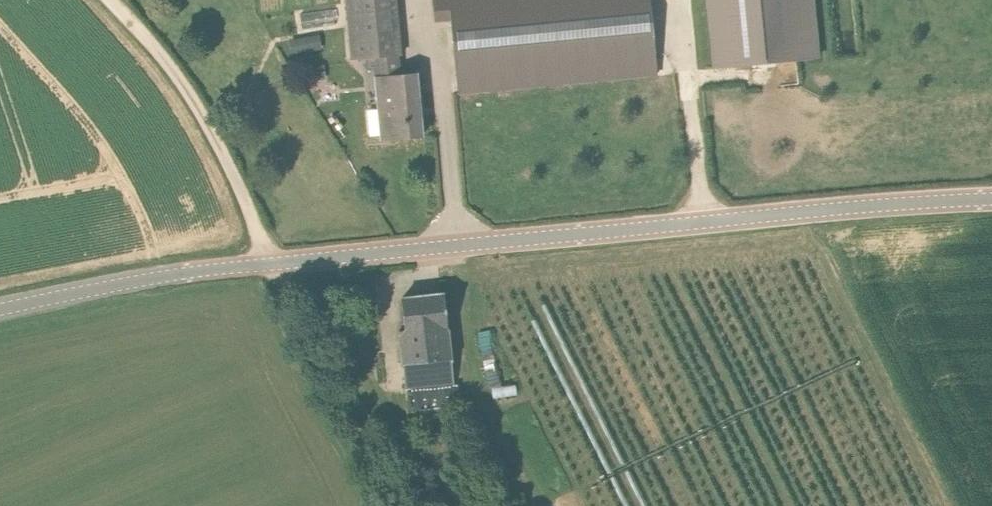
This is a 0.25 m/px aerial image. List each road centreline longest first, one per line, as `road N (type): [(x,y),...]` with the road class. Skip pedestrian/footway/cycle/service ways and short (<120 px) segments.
road 1 (tertiary): [(0,308),(242,265),(991,200)]
road 2 (track): [(399,505),(299,330),(208,124),(114,0)]

